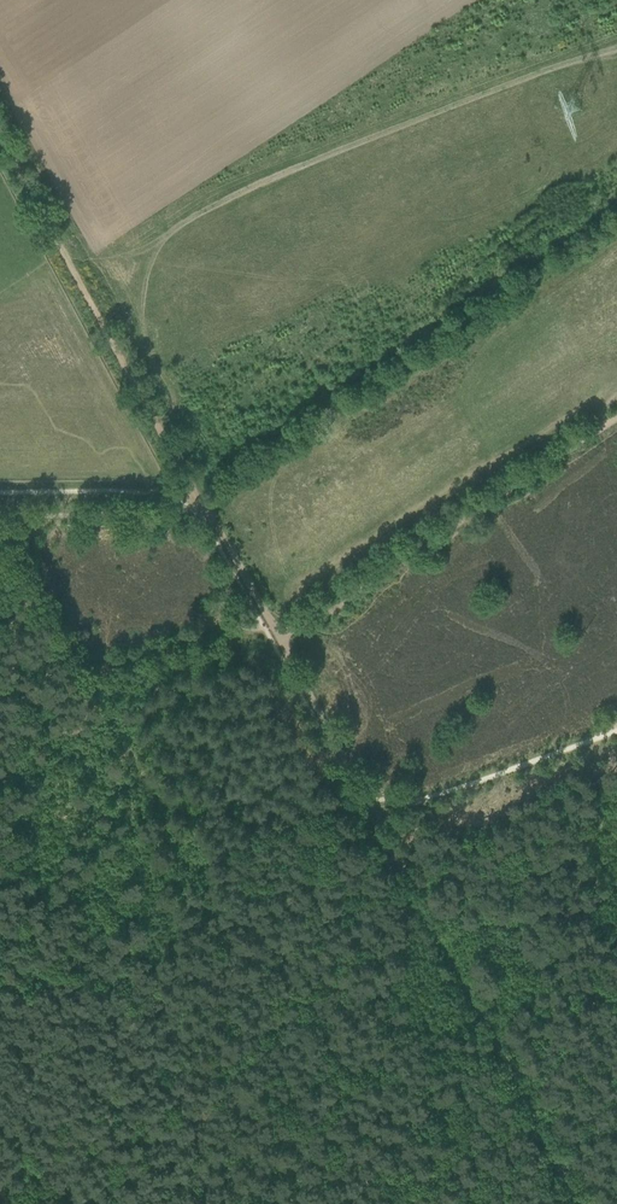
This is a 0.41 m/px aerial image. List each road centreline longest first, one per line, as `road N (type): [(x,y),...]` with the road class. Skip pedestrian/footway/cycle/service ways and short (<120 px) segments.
road 1 (track): [(58,249),(117,253),(210,194),(616,39)]
road 2 (track): [(0,138),(208,515)]
road 3 (track): [(285,631),(616,416)]
road 4 (track): [(280,635),(216,632),(140,658),(0,744)]
road 5 (track): [(439,941),(580,1203)]
road 6 (track): [(0,514),(197,515)]
road 7 (track): [(280,635),(367,800)]
road 8 (track): [(367,800),(439,941)]
road 9 (track): [(208,515),(280,635)]

